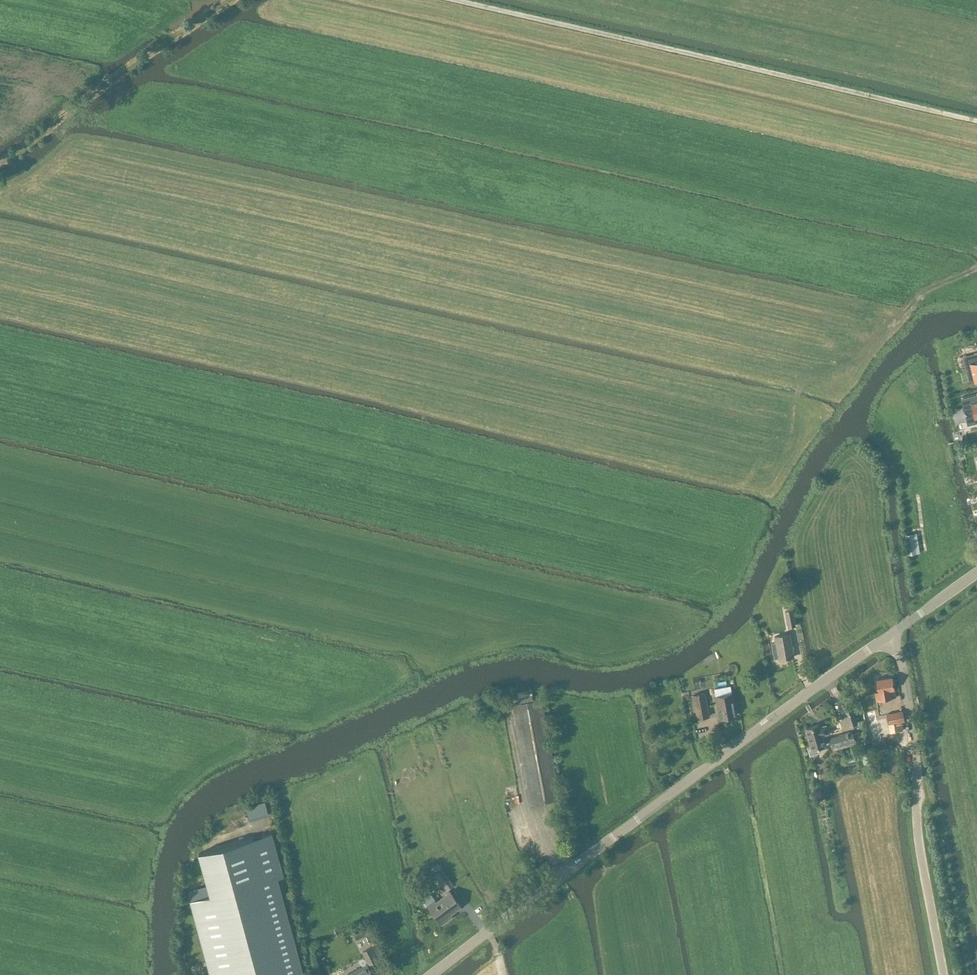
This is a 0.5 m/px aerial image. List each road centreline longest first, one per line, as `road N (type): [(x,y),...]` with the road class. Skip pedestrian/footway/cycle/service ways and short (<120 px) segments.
road 1 (tertiary): [(432,974),(891,634)]
road 2 (track): [(976,120),(454,0)]
road 3 (unclassified): [(944,974),(916,827),(919,770),(891,634)]
road 4 (track): [(0,163),(233,0)]

